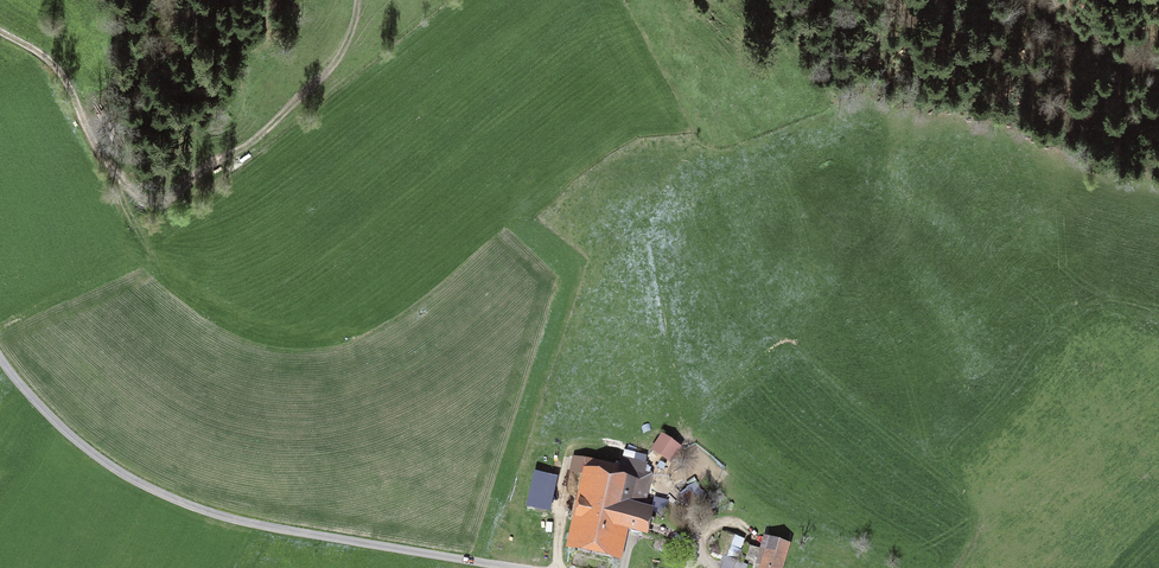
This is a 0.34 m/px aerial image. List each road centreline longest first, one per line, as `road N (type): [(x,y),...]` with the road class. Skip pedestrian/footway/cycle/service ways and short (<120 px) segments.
road 1 (track): [(0,358),(85,448),(176,497),(247,520),(527,567)]
road 2 (track): [(0,29),(60,72),(101,155),(133,197),(153,205),(252,142),(312,88),(345,46),(358,0)]

